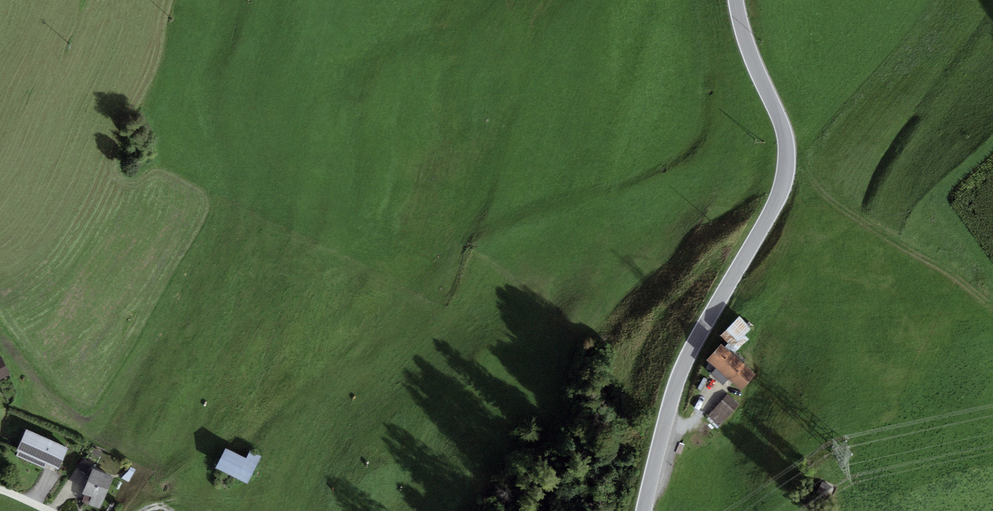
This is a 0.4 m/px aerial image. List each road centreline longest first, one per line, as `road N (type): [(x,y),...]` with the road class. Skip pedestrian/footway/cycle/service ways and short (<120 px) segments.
road 1 (unclassified): [(738,0),(788,157),(774,209),(680,375),(646,510)]

